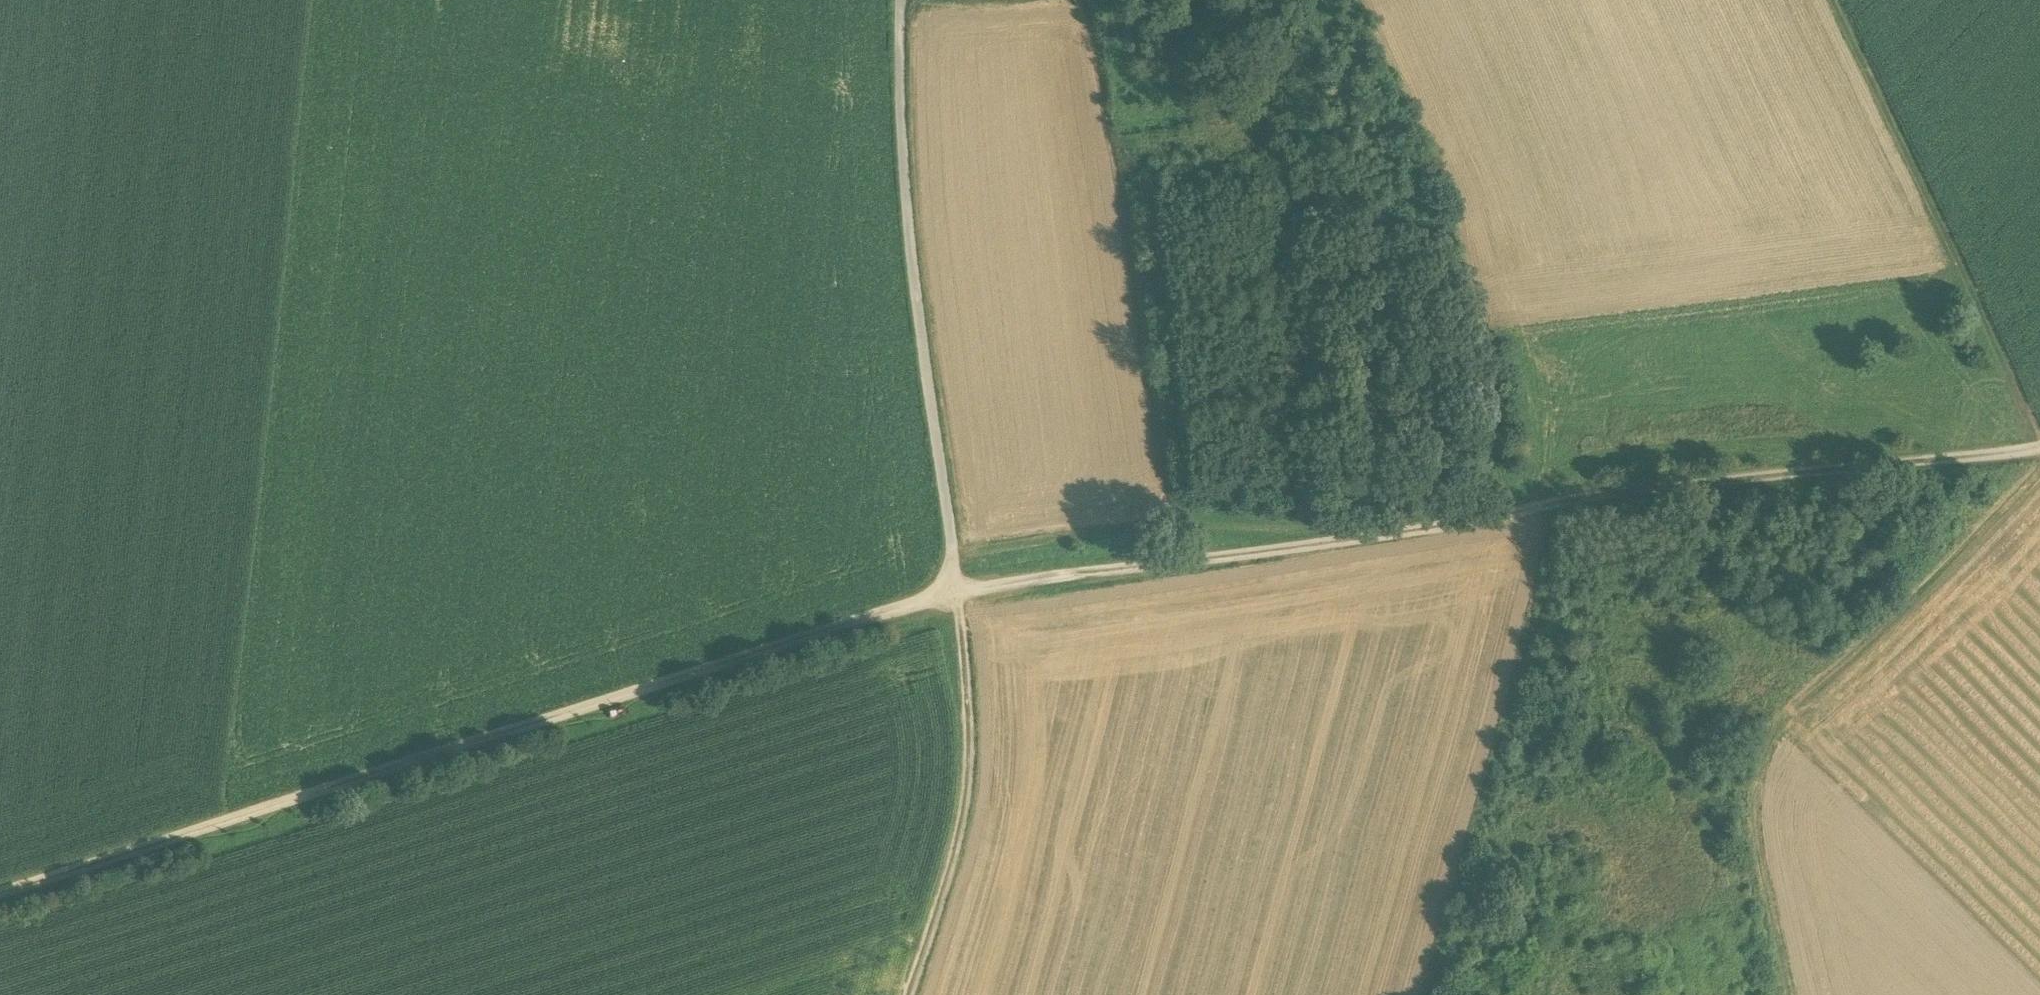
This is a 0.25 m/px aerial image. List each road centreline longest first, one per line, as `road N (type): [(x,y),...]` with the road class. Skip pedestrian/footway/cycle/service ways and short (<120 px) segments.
road 1 (track): [(2039,456),(1890,468),(954,591)]
road 2 (track): [(0,894),(954,591)]
road 3 (track): [(1792,994),(1753,827),(1759,757),(1782,719),(2039,469)]
road 4 (track): [(900,0),(900,121),(954,591)]
road 5 (track): [(1837,0),(2039,424)]
road 6 (track): [(954,591),(969,733),(965,795),(911,994)]

